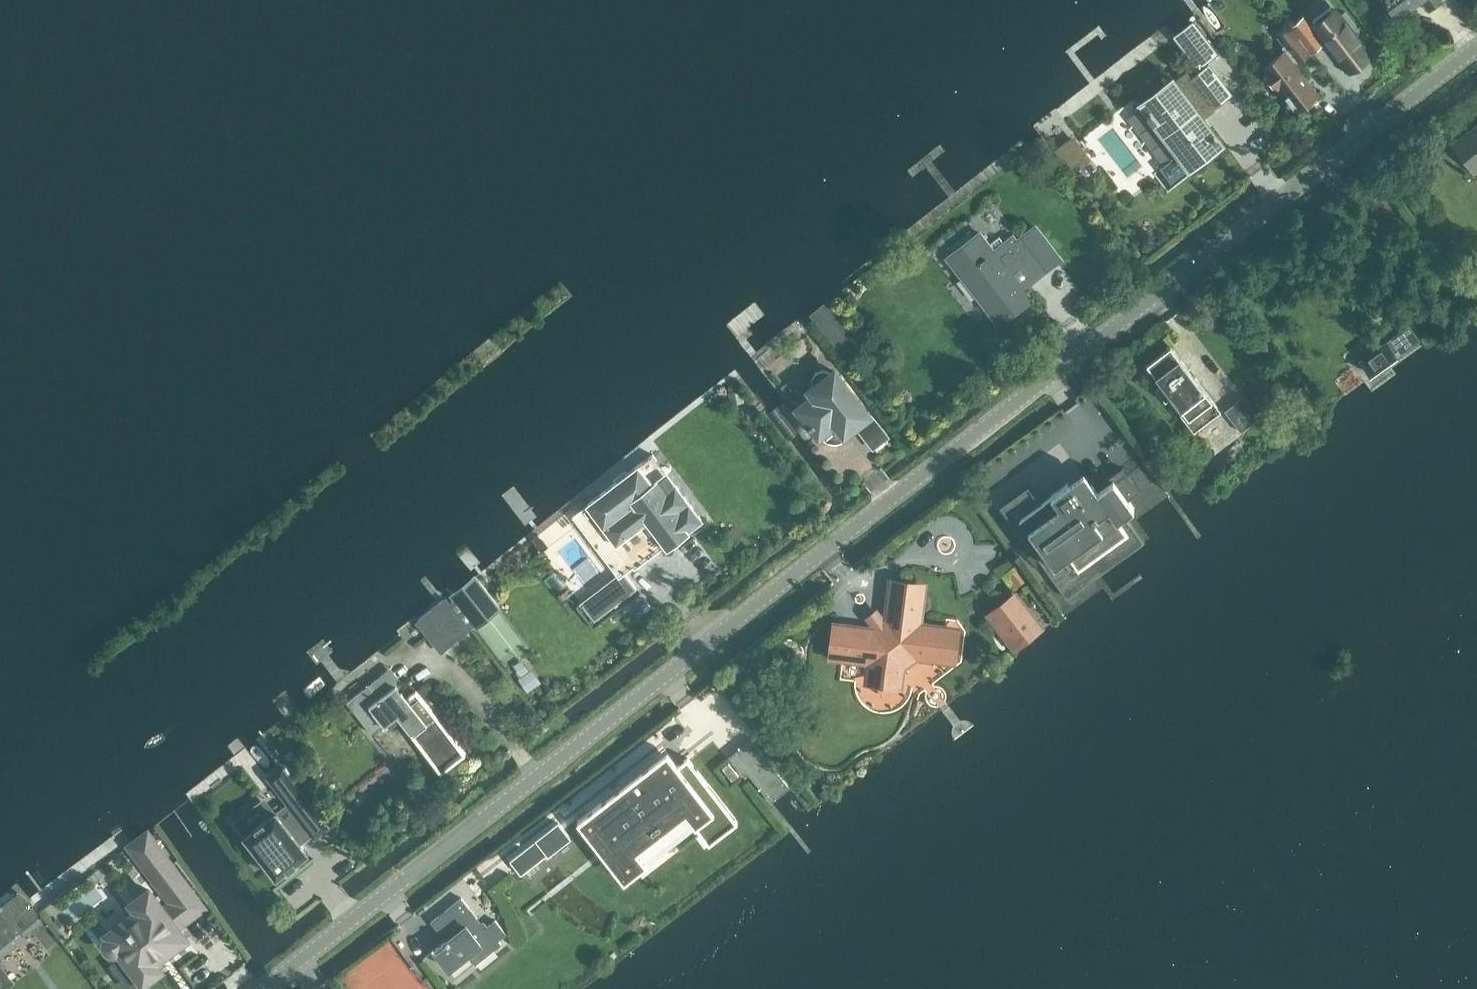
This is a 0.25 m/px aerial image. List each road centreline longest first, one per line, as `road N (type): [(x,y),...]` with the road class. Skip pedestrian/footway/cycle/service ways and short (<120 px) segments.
road 1 (residential): [(262,988),(1476,48)]

